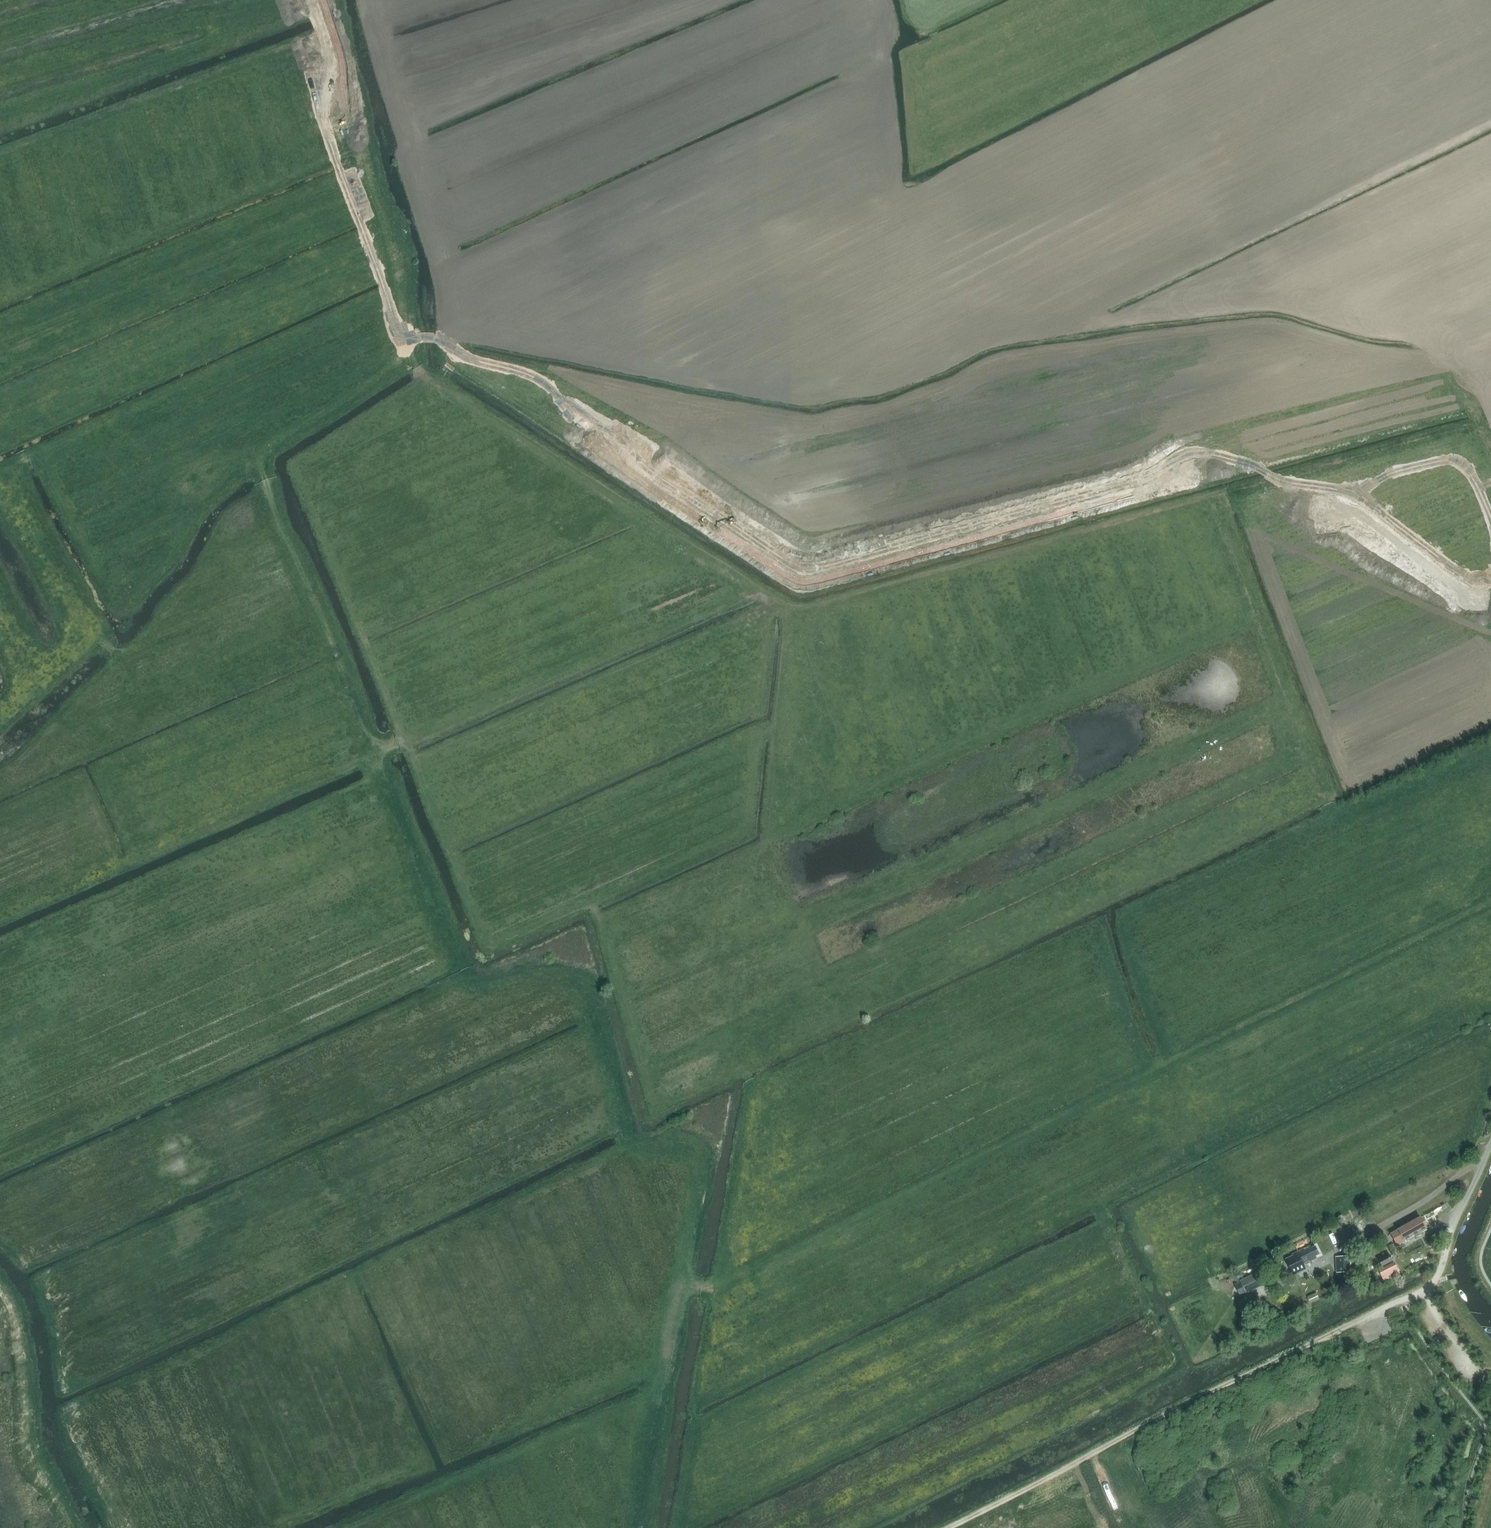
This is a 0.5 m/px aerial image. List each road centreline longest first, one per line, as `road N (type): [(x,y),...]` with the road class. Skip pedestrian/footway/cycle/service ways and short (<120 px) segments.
road 1 (track): [(1439,1272),(1437,1283),(943,1527)]
road 2 (unclassified): [(1439,1272),(1490,1143)]

